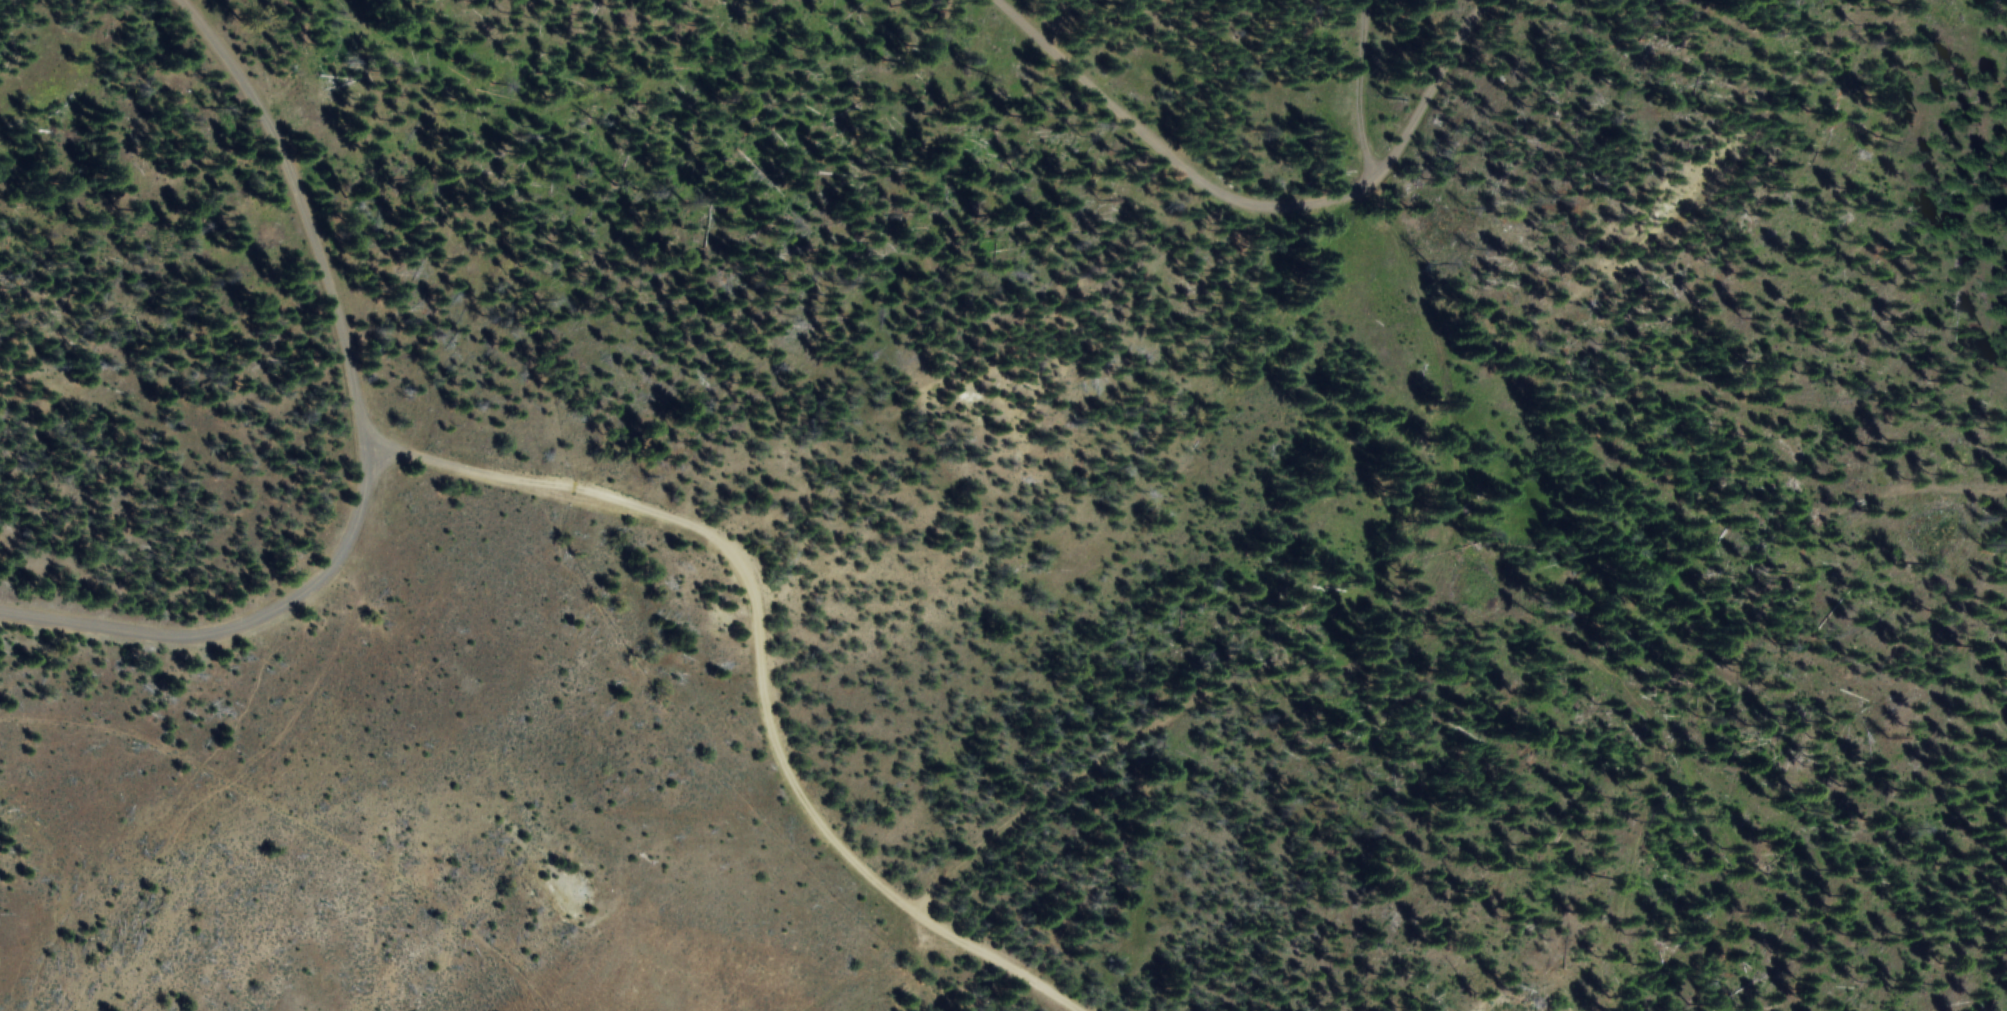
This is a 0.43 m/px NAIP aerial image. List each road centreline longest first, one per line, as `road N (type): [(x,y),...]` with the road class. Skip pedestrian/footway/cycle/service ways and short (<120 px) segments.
road 1 (track): [(909,911),(989,836),(1152,720),(1217,685),(1346,667),(1403,622),(1439,553),(1453,496),(1456,424),(1439,351),(1371,173)]
road 2 (track): [(361,444),(663,515),(734,555),(754,603),(771,736),(819,829),(909,911),(1074,1010)]
road 3 (residential): [(0,621),(184,637),(239,622),(287,602),(314,580),(337,555),(352,520),(361,444),(310,238),(266,126),(185,0)]
road 4 (track): [(996,0),(1119,119),(1248,204),(1303,203),(1371,173)]
road 5 (track): [(1371,173),(1403,135),(1462,17),(1482,0)]
road 6 (track): [(1371,173),(1358,131),(1361,0)]

